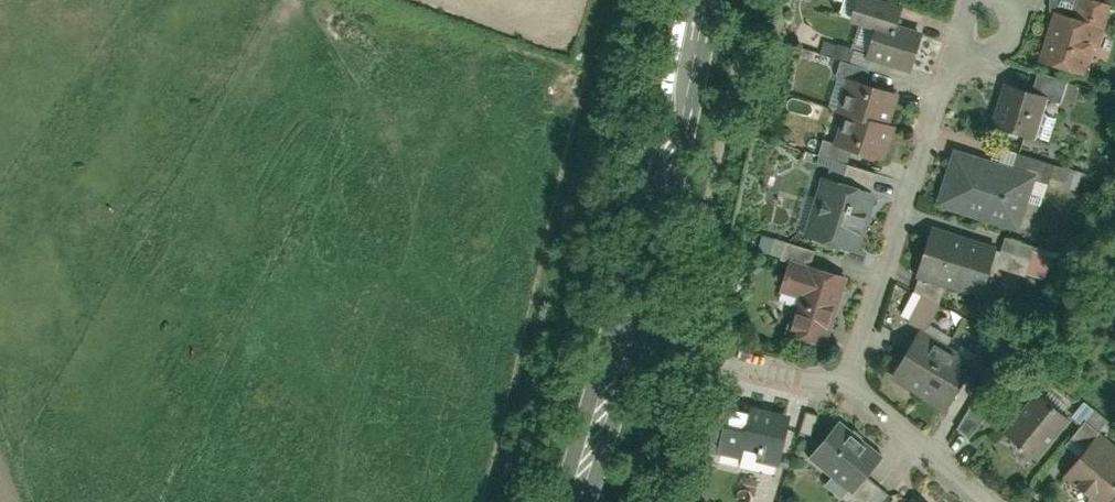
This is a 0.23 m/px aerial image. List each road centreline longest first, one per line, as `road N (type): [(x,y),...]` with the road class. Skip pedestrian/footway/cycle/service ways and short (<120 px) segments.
road 1 (residential): [(983,29),(945,85),(853,385)]
road 2 (secondary): [(699,0),(622,344)]
road 3 (residential): [(853,385),(622,344)]
road 4 (residential): [(974,501),(853,385)]
road 5 (secondary): [(622,344),(573,501)]

